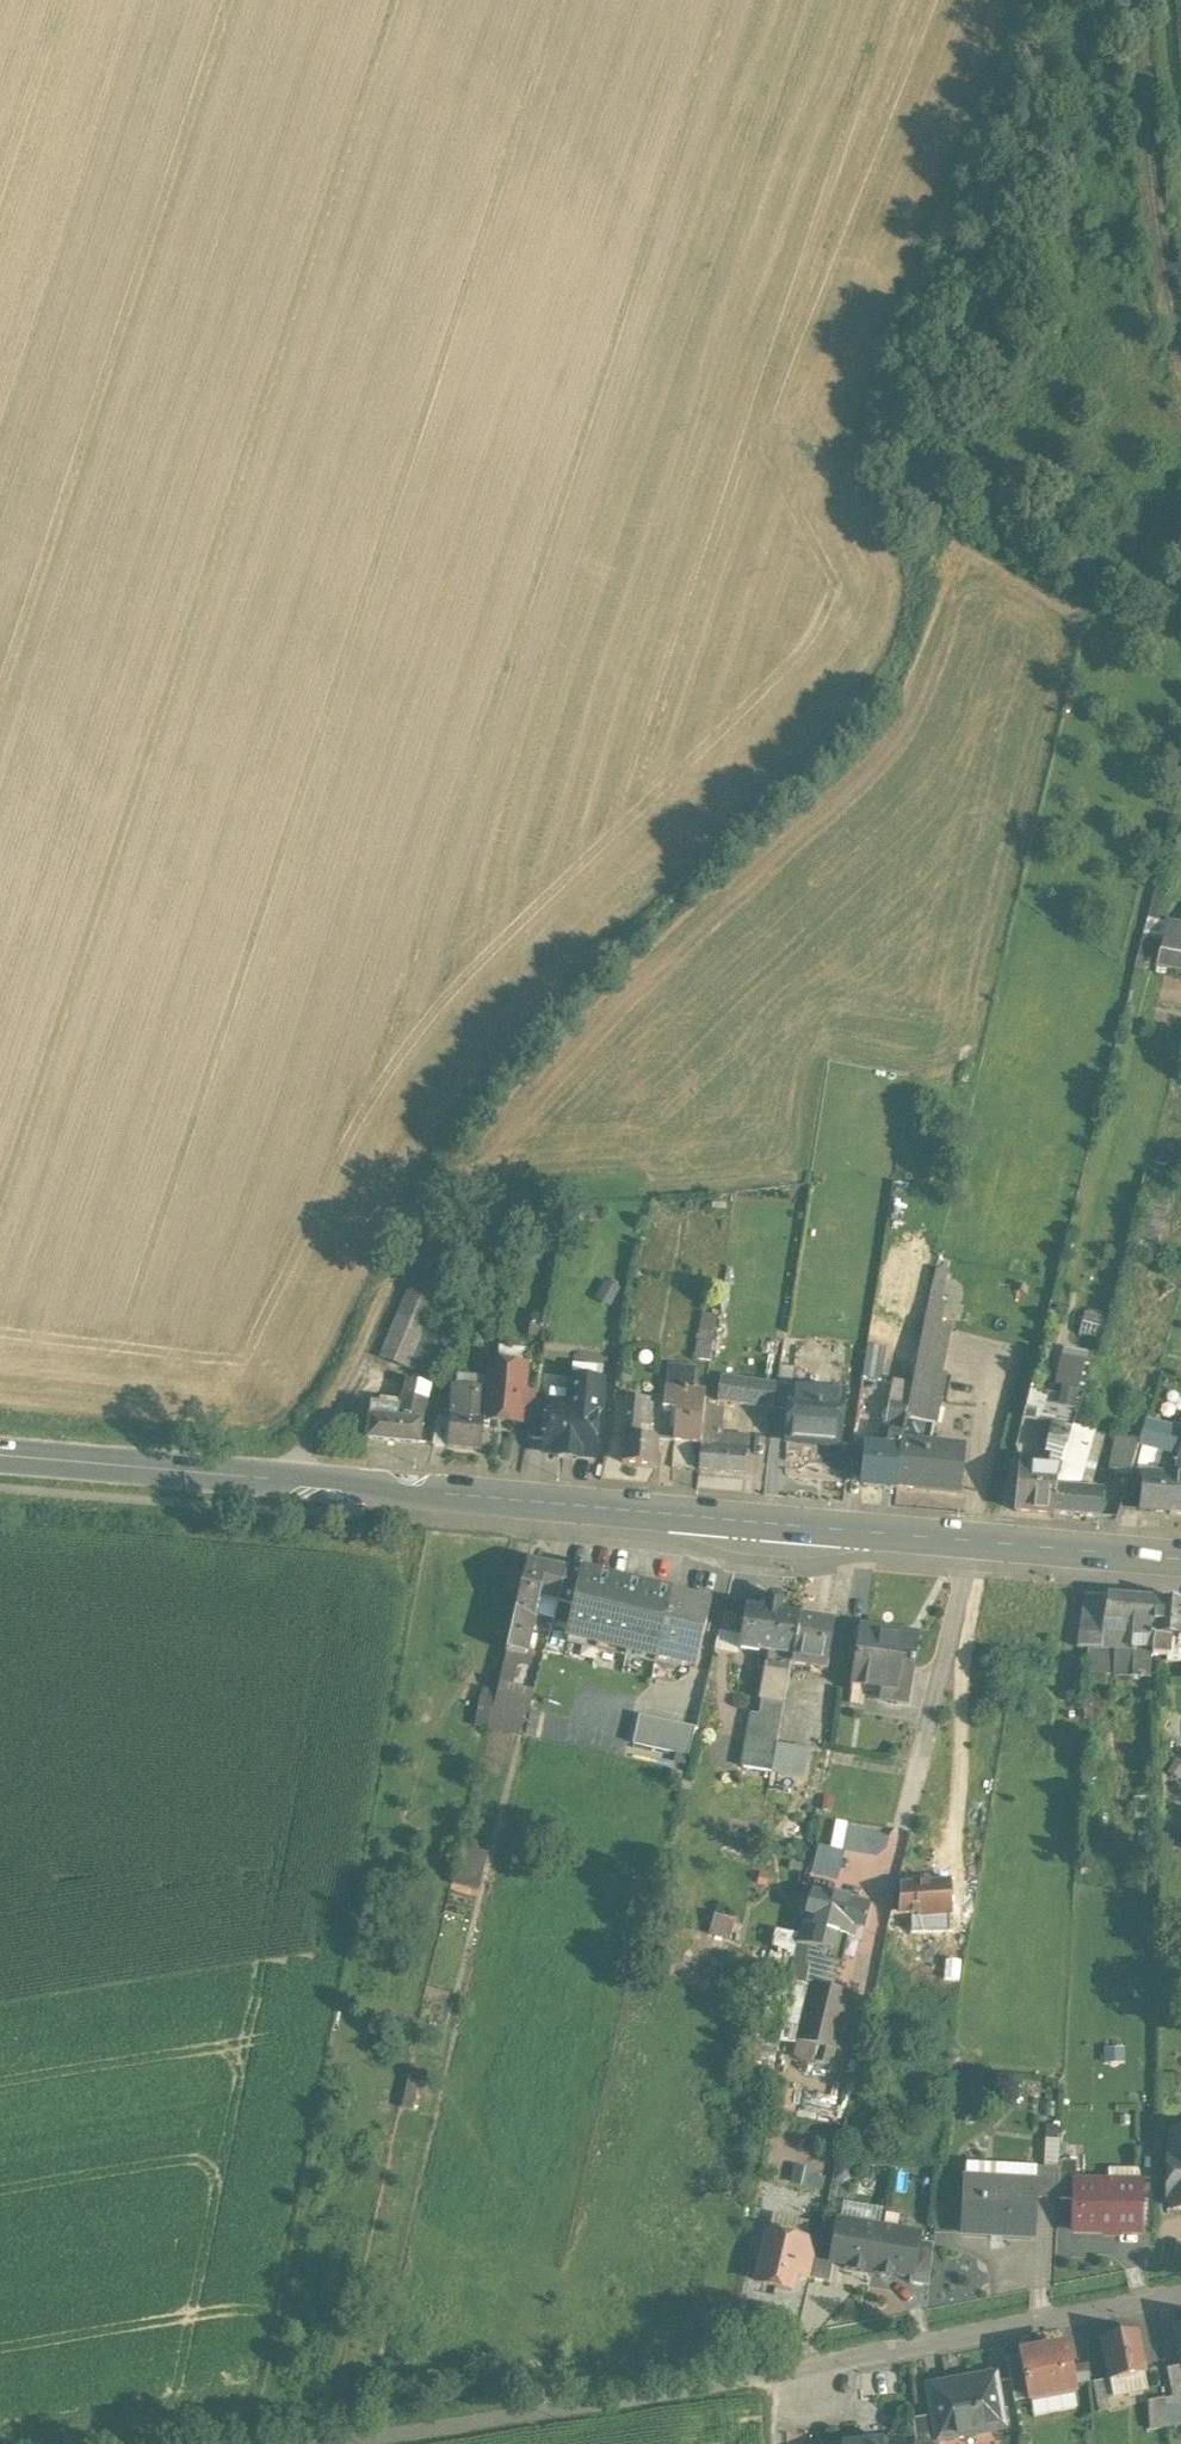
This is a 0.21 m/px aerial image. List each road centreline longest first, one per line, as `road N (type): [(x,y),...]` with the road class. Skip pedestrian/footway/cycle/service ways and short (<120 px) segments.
road 1 (track): [(271,1481),(280,1456),(337,1398),(461,1123),(561,1005),(862,718),(957,534)]
road 2 (secondary): [(1180,1562),(0,1460)]
road 3 (track): [(1180,674),(918,512),(879,451),(871,419),(1033,0)]
road 4 (track): [(981,1544),(1099,1098),(1180,736)]
road 5 (track): [(799,2369),(351,2443)]
road 6 (residential): [(1180,2295),(799,2369)]
road 7 (track): [(1180,130),(1168,0)]

